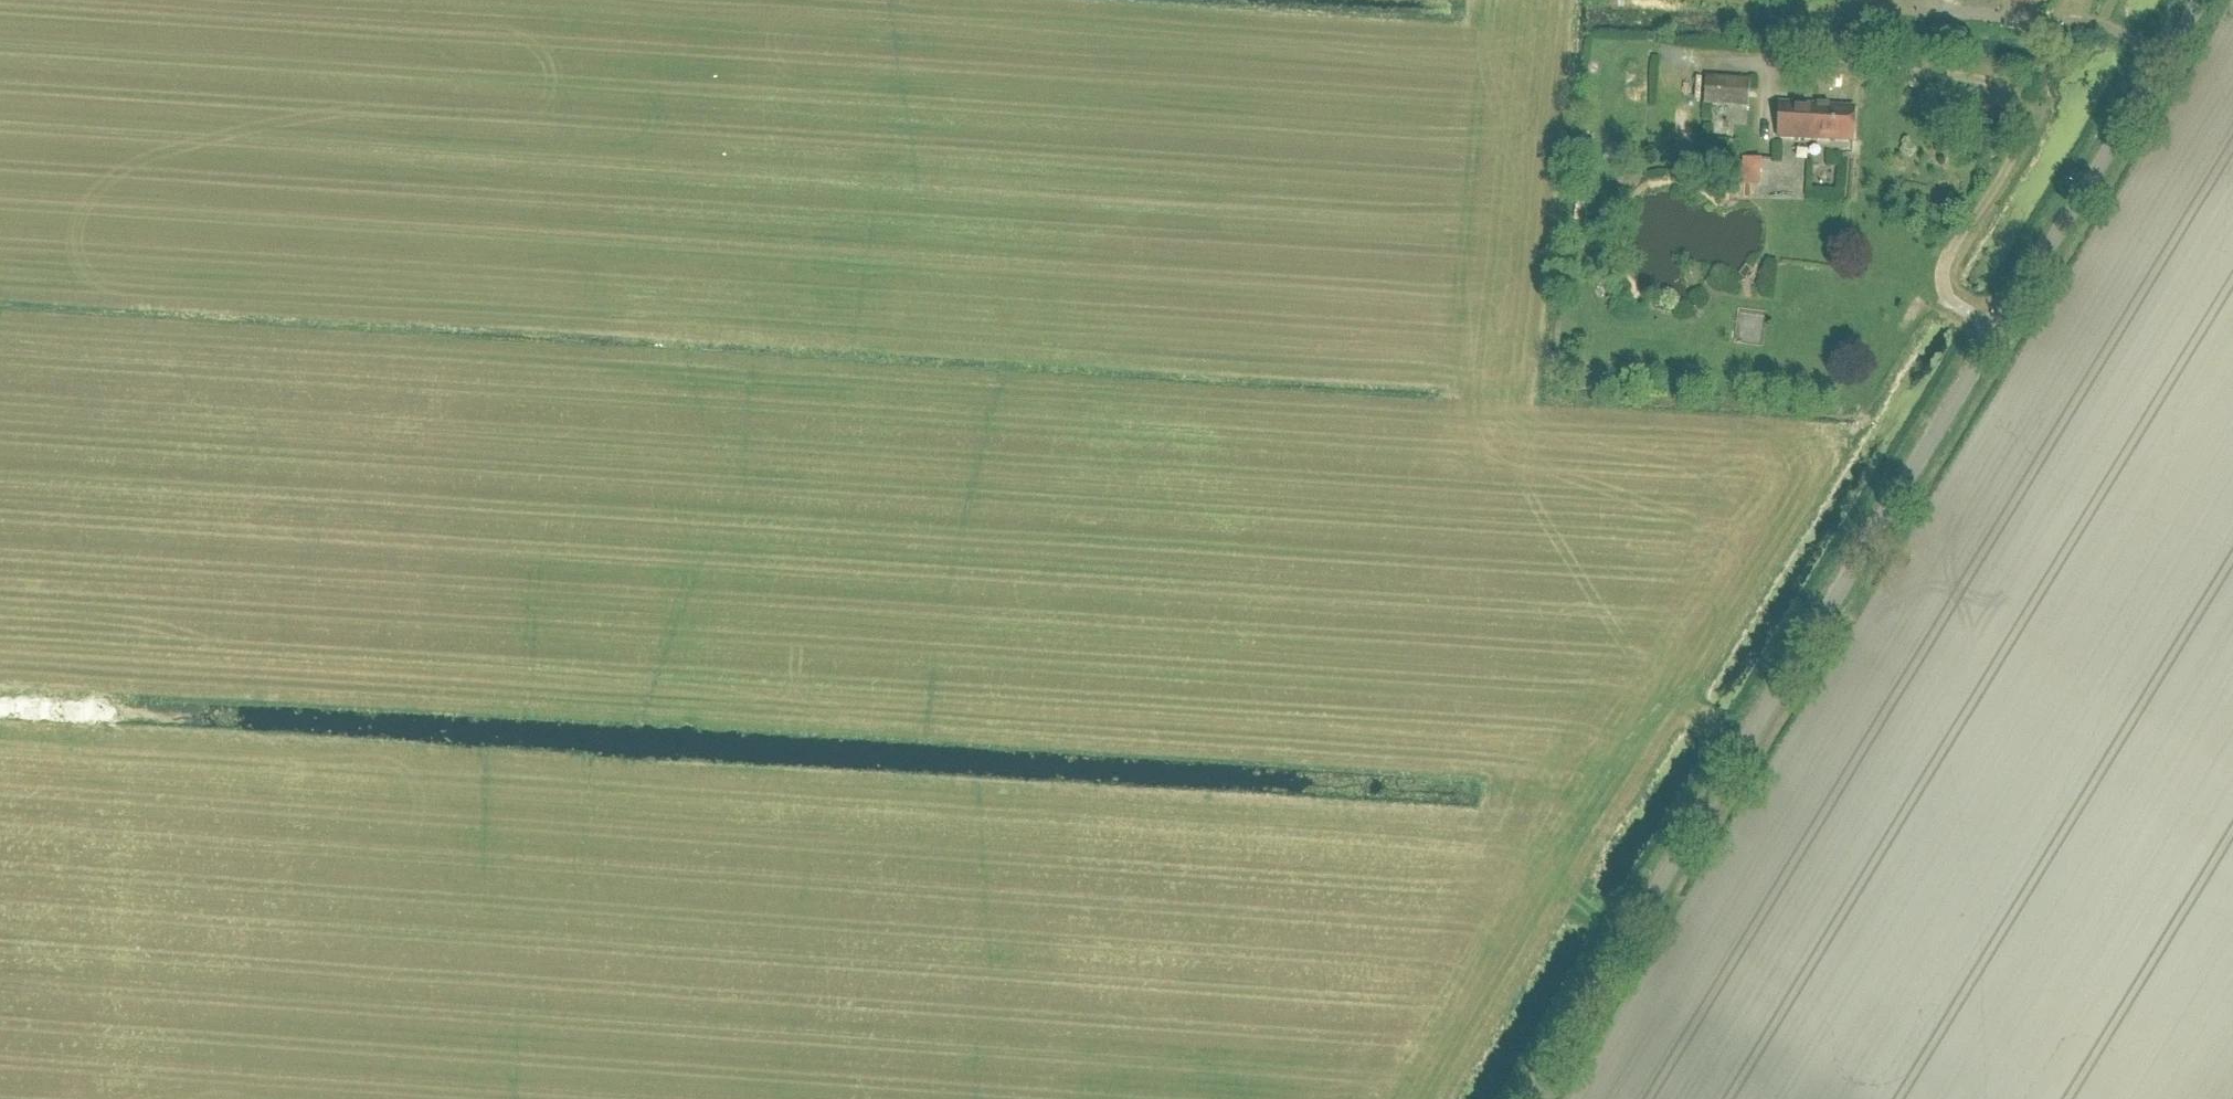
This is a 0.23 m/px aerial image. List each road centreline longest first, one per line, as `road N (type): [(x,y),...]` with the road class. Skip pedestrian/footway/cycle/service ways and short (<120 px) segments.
road 1 (unclassified): [(1525,1098),(2199,0)]

